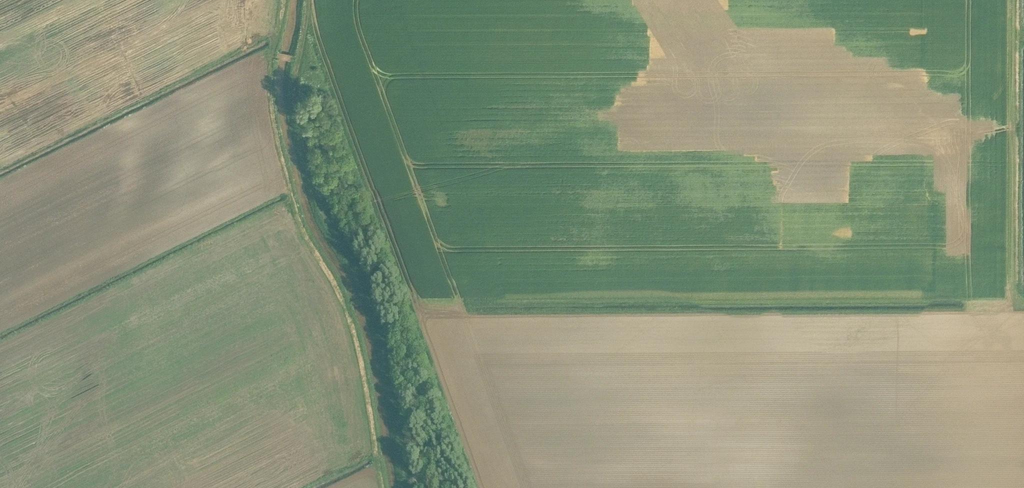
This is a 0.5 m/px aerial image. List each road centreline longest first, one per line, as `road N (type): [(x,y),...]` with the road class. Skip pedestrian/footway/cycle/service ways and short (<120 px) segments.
road 1 (track): [(401,487),(372,324),(317,213),(296,138),(289,106),(302,0)]

